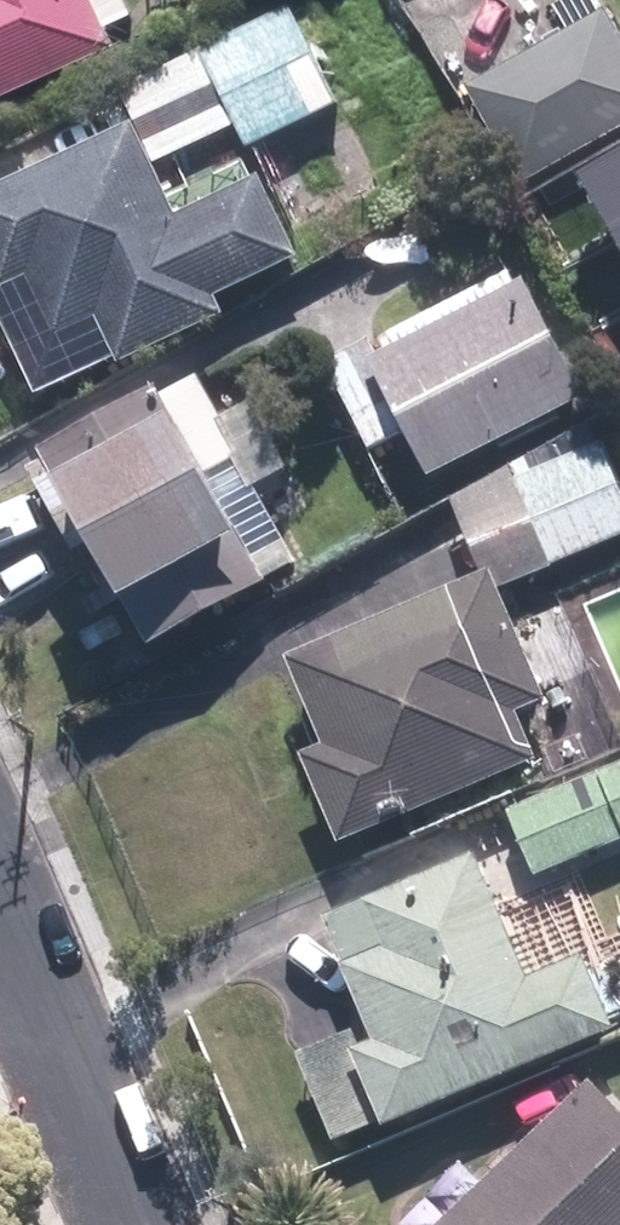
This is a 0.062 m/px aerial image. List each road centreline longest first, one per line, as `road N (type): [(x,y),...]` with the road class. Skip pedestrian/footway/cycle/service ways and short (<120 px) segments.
road 1 (residential): [(0,909),(134,1224)]

